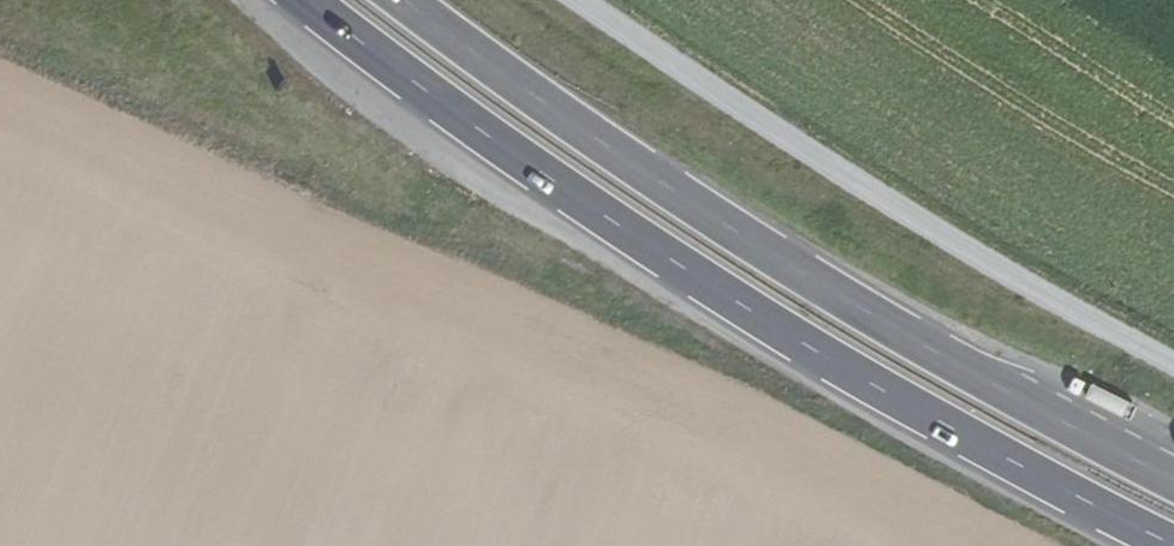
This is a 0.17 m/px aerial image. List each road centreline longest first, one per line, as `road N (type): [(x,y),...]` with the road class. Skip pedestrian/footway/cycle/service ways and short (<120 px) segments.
road 1 (trunk): [(307,0),(411,85),(774,324),(1173,543)]
road 2 (trunk): [(1173,480),(794,268),(403,0)]
road 3 (unclassified): [(580,0),(988,261),(1173,365)]

